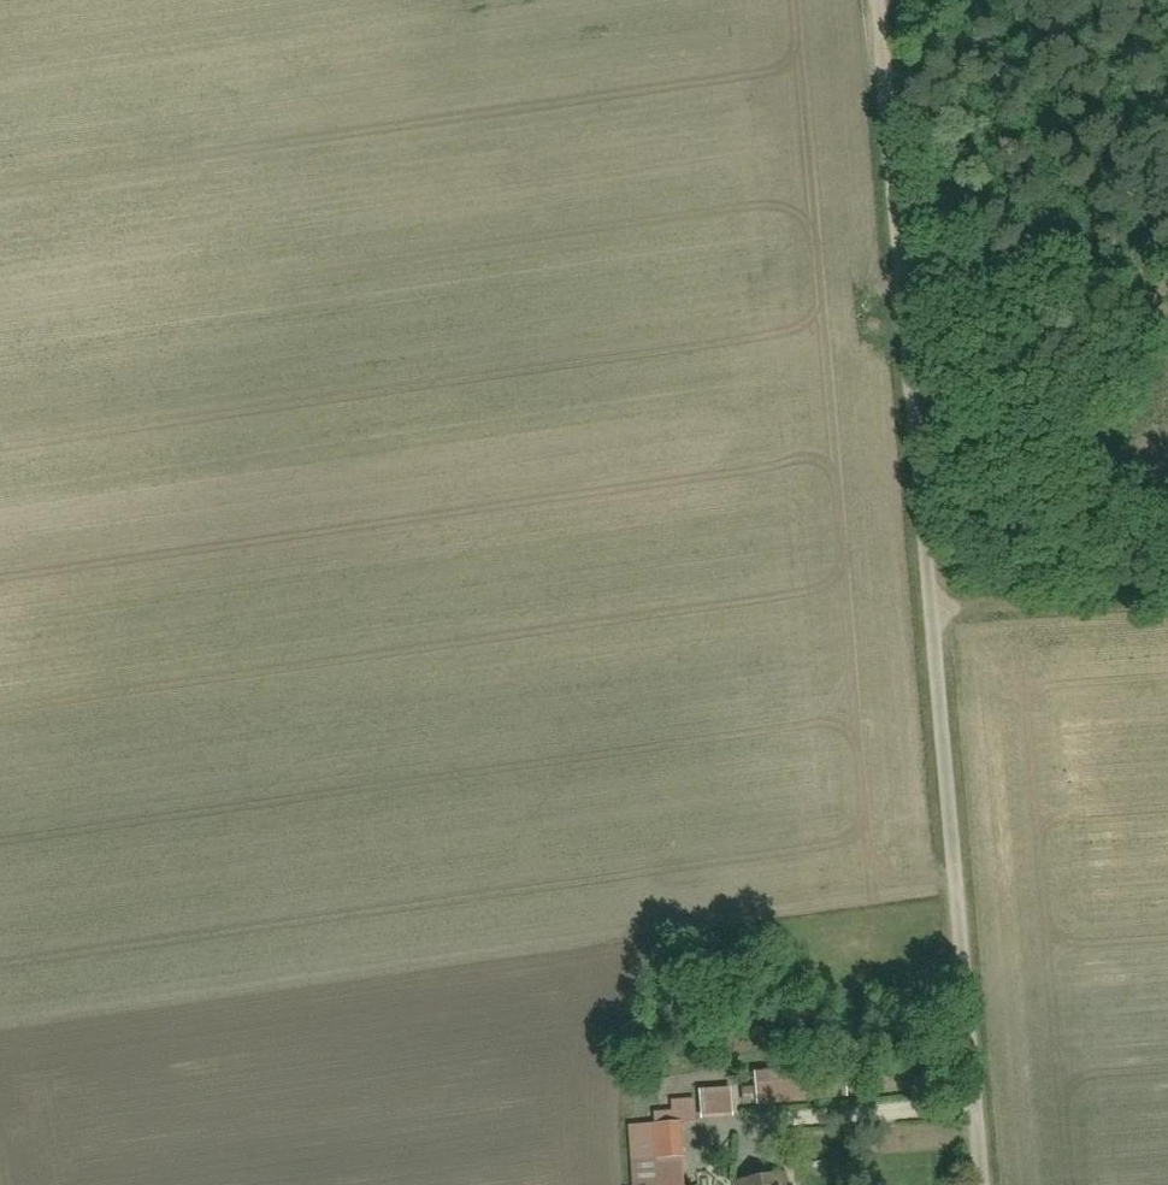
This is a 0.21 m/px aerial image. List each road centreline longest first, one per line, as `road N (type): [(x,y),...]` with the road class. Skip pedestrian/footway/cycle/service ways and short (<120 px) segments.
road 1 (residential): [(880,0),(979,1184)]

